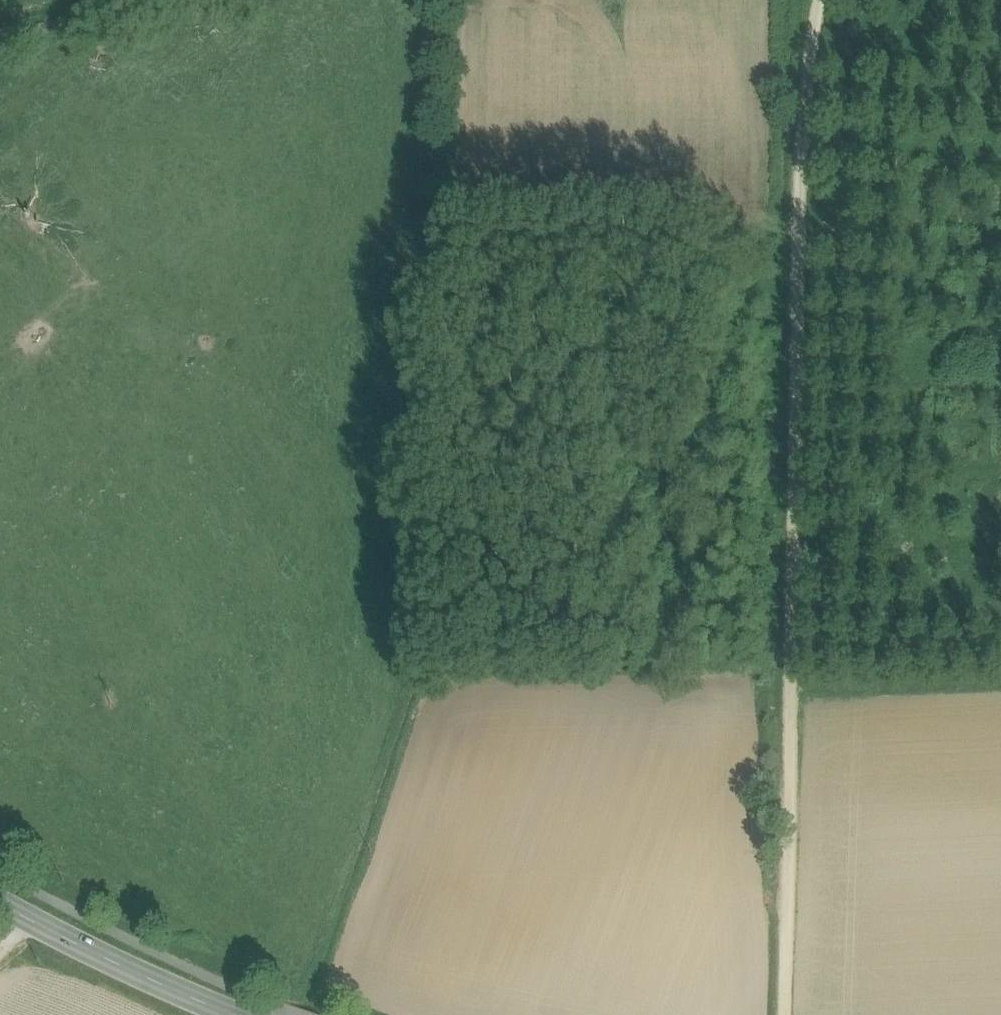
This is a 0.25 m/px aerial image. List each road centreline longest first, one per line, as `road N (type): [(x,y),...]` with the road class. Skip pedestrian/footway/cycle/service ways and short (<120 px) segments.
road 1 (track): [(777,1014),(800,96),(816,0)]
road 2 (secondary): [(0,903),(233,1014)]

